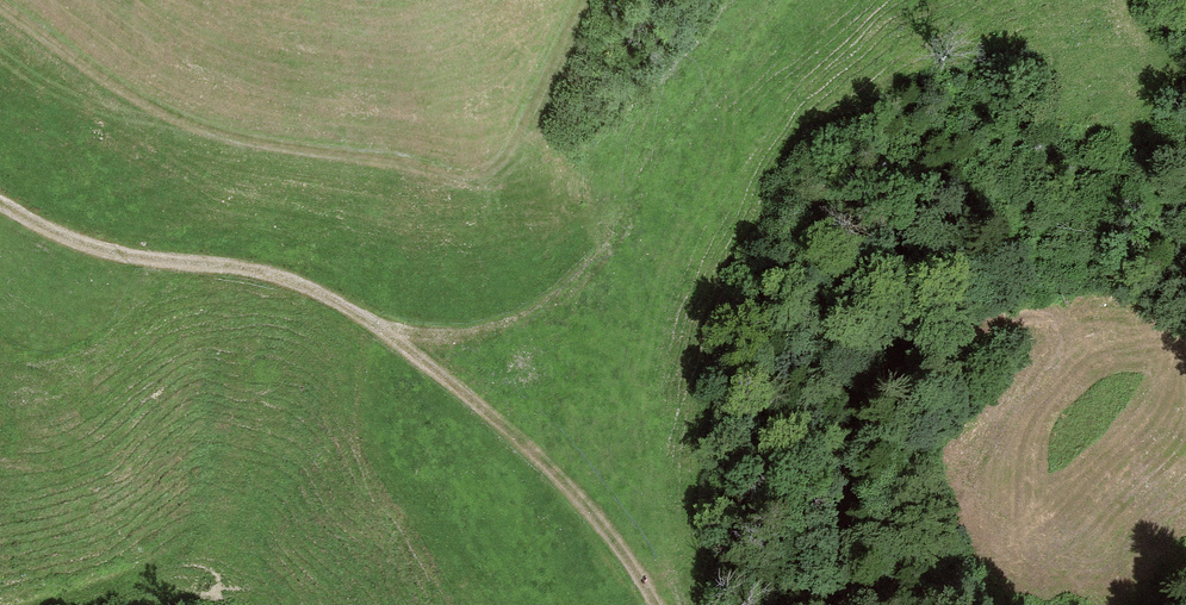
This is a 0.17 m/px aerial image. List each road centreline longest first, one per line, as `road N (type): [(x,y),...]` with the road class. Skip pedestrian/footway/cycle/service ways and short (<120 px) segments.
road 1 (track): [(650,604),(568,492),(387,335),(307,291),(252,273),(77,245),(0,202)]
road 2 (track): [(387,335),(472,335),(527,323),(560,302),(616,240),(721,71),(784,0)]
road 3 (track): [(838,604),(849,444),(874,390),(973,330),(1056,316)]

